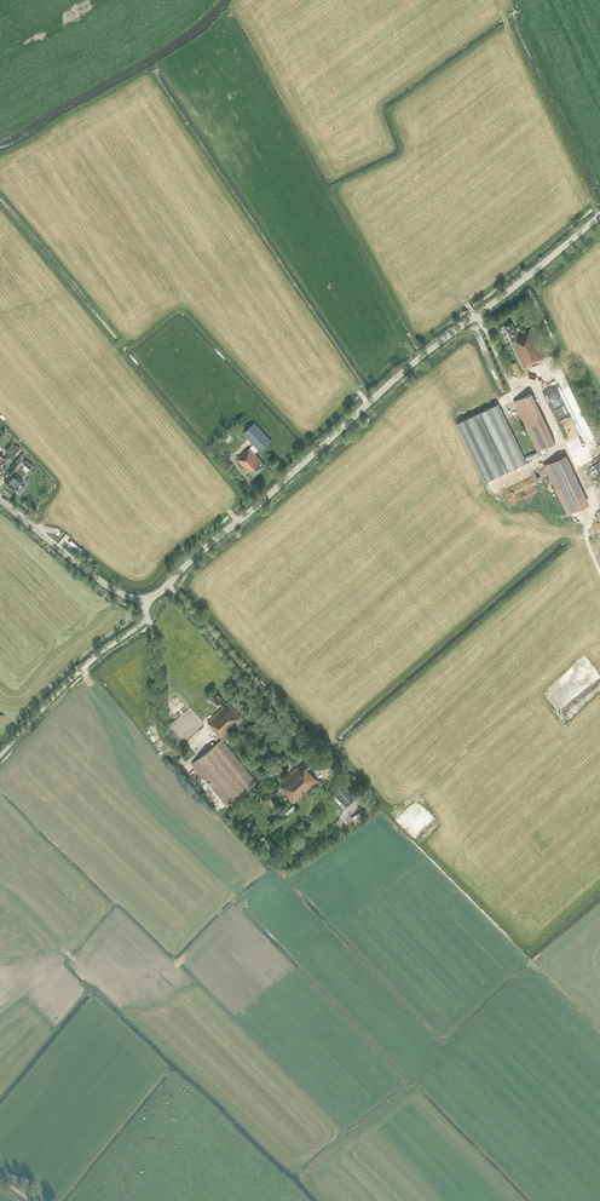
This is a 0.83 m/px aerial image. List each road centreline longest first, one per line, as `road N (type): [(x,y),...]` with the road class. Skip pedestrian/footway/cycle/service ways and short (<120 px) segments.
road 1 (tertiary): [(145,598),(396,379),(599,216)]
road 2 (unclassified): [(0,757),(80,672),(142,623),(145,598)]
road 3 (tertiary): [(145,598),(101,581),(0,499)]
road 4 (track): [(561,444),(571,447),(595,501),(587,536),(599,571)]

